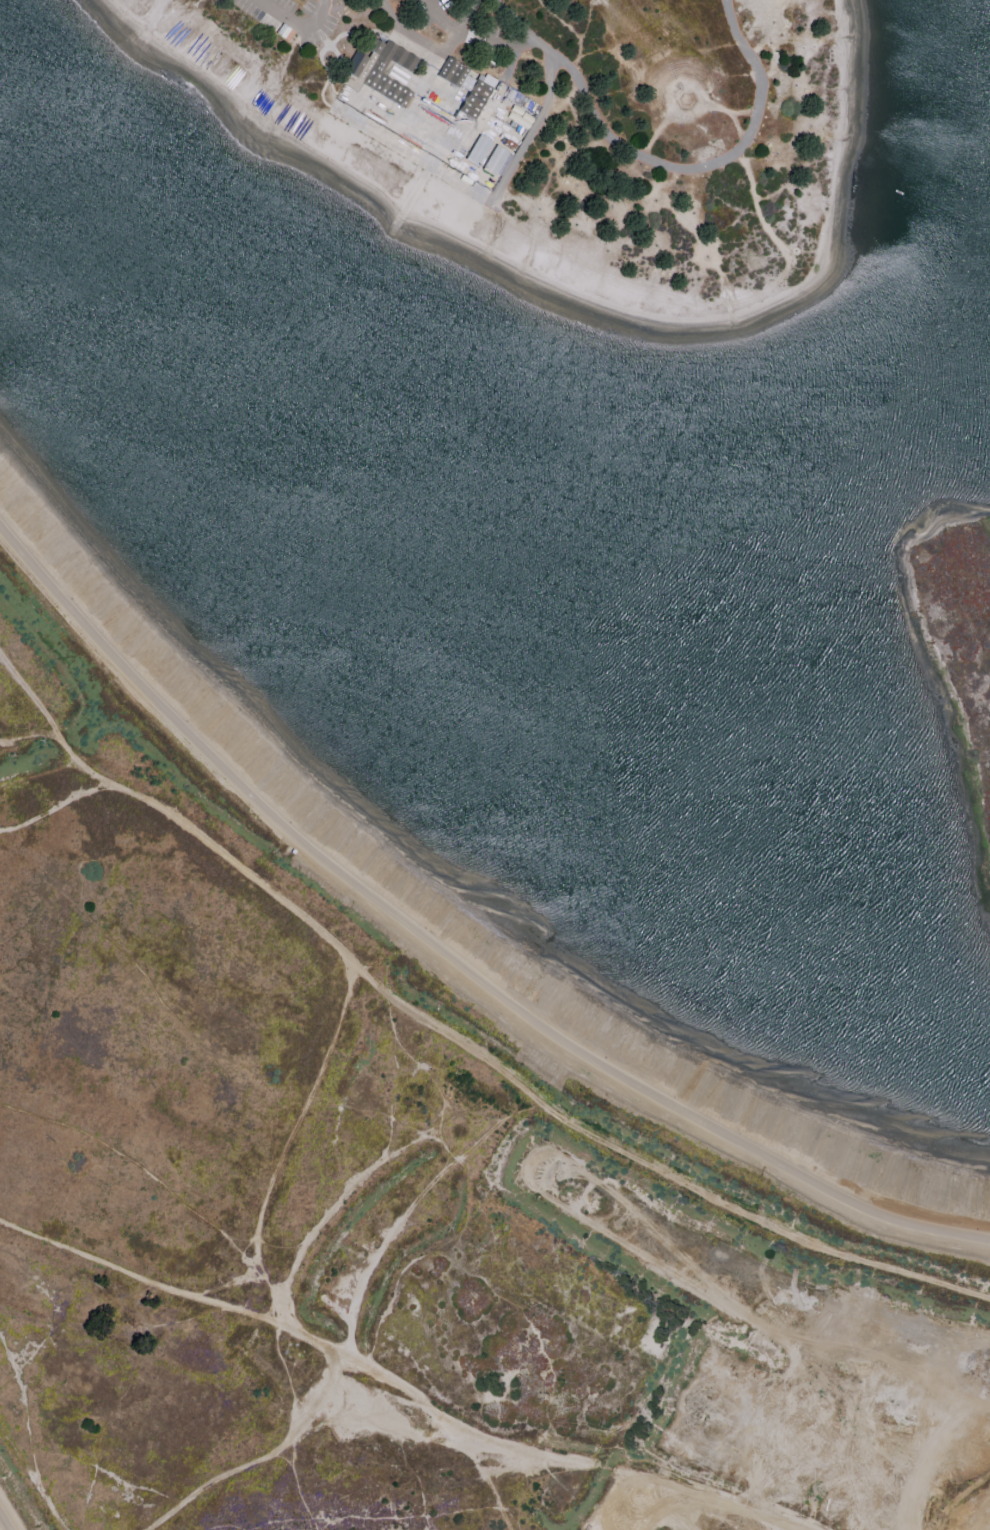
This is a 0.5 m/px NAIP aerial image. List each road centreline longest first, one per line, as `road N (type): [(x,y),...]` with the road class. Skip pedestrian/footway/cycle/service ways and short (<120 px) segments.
road 1 (residential): [(989,1238),(895,1219),(845,1198),(545,1028),(267,812),(151,699),(0,526)]

